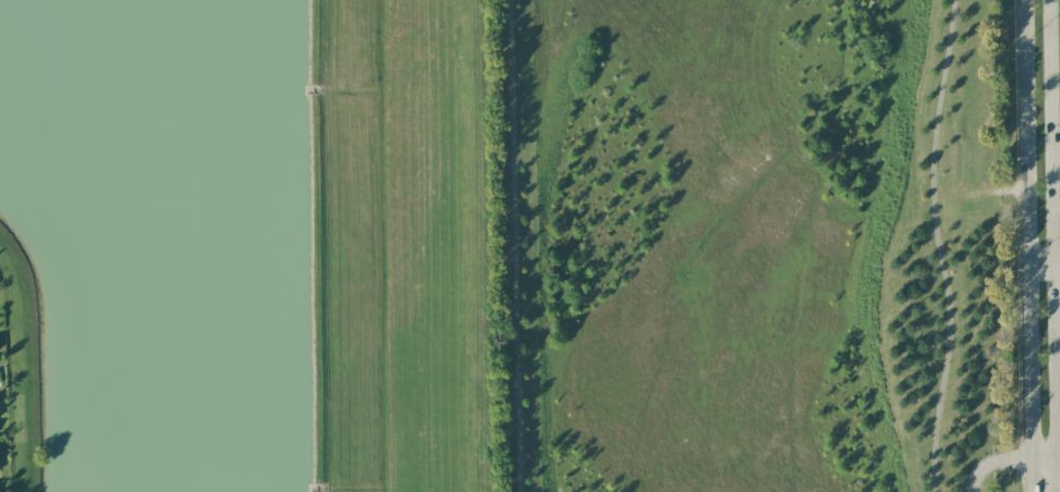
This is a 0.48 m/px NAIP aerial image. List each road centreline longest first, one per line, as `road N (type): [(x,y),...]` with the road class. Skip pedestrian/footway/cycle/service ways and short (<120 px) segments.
road 1 (secondary): [(1024,0),(1032,491)]
road 2 (secondary): [(1056,462),(1048,0)]

